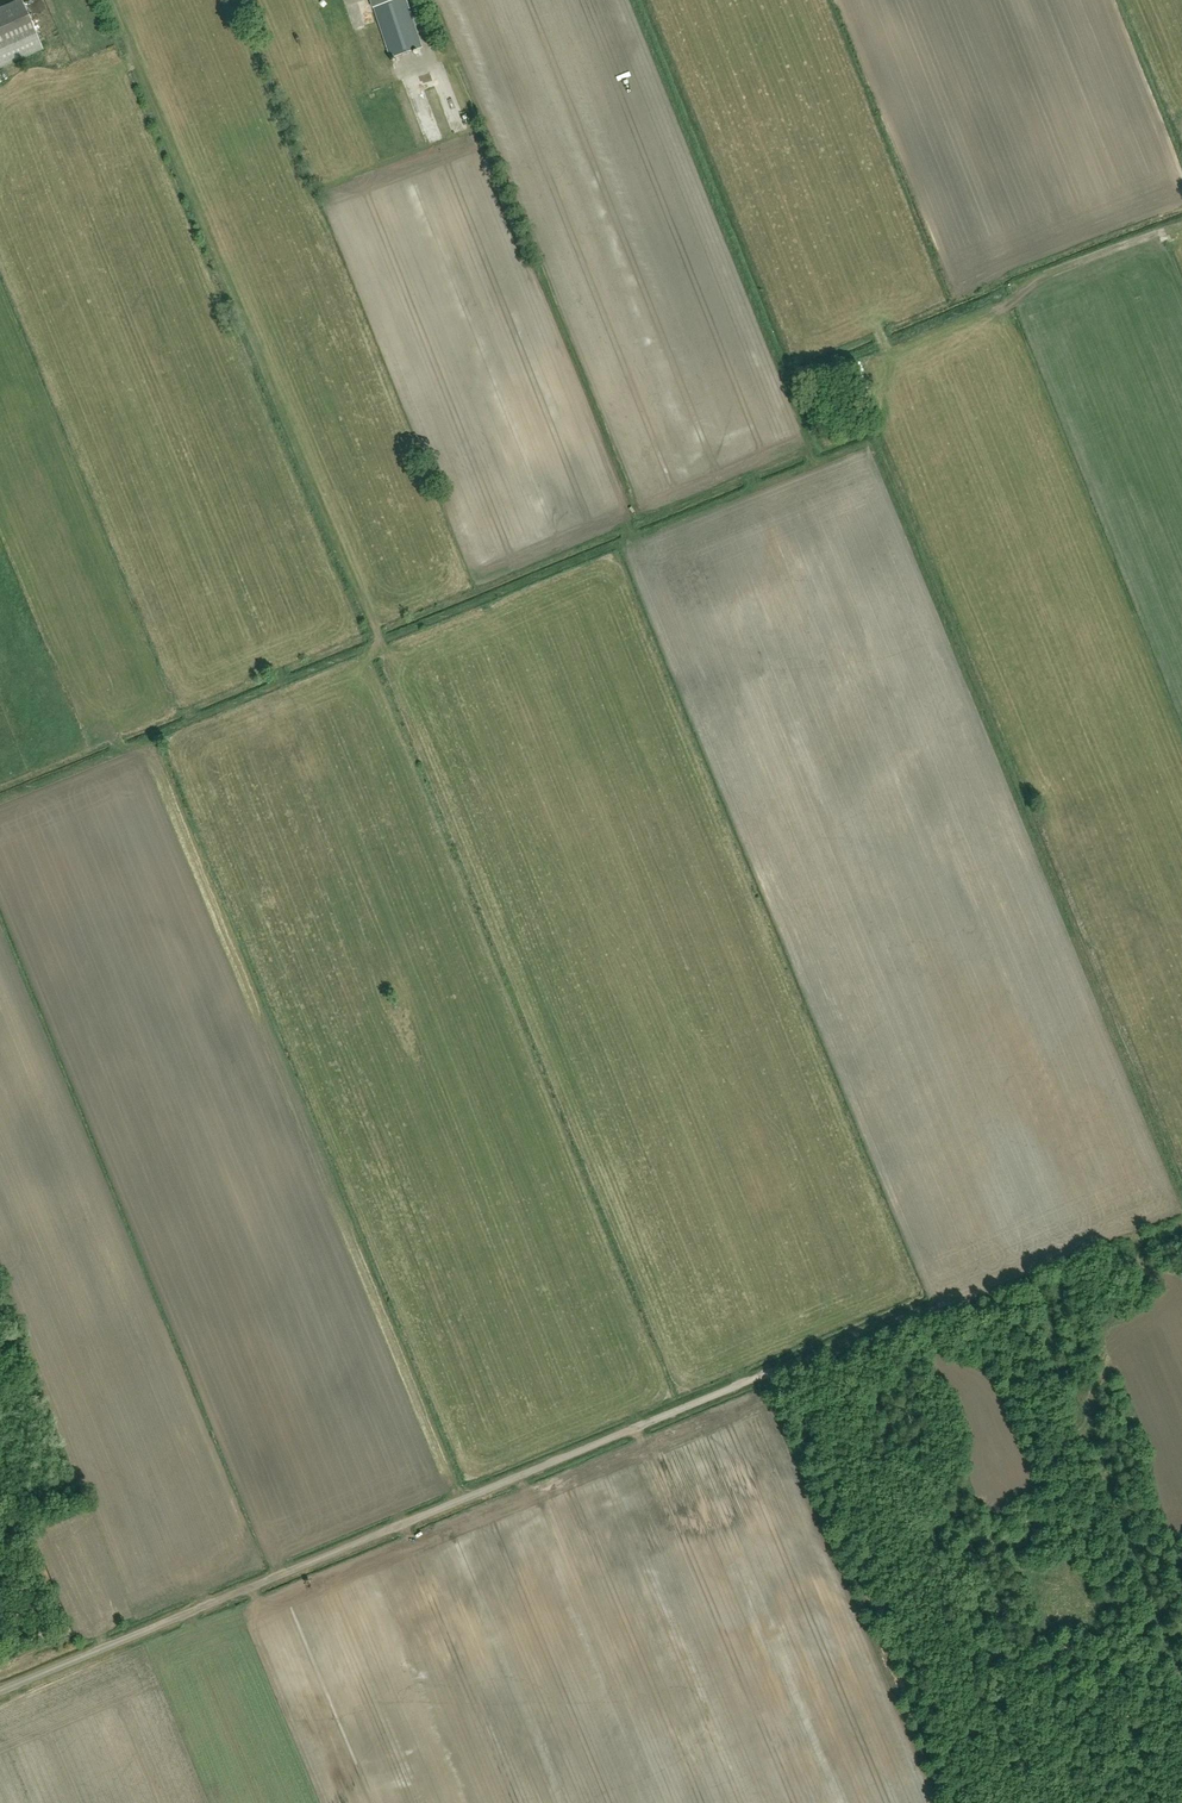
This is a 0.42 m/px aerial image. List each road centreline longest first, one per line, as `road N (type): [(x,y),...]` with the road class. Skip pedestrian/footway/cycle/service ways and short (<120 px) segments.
road 1 (unclassified): [(0,1691),(760,1377)]
road 2 (track): [(760,1377),(1175,1208)]

